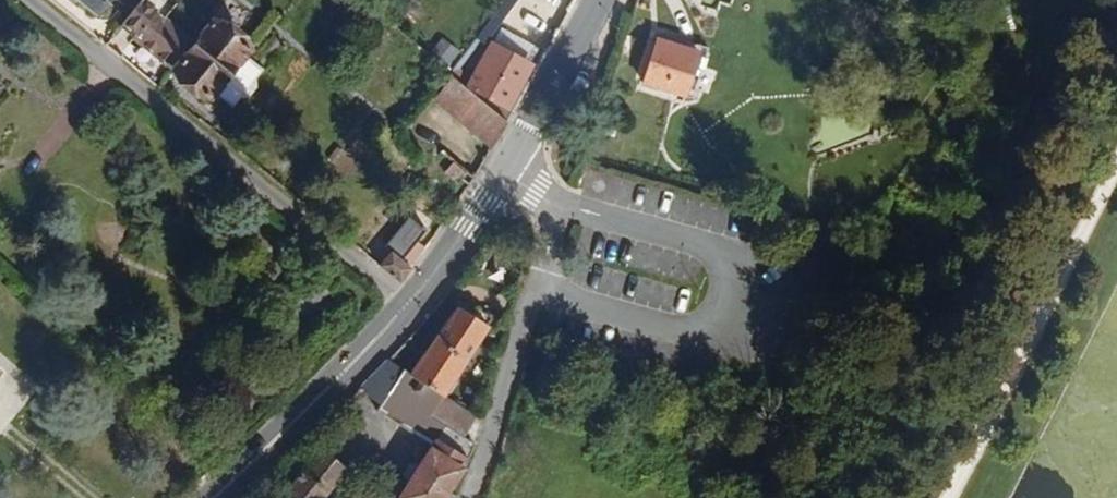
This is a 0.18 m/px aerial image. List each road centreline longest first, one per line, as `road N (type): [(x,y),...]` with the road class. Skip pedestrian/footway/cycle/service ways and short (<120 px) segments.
road 1 (residential): [(32,0),(403,313)]
road 2 (residential): [(506,176),(561,208),(465,497)]
road 3 (secondary): [(212,497),(403,313)]
road 4 (secondary): [(506,176),(600,0)]
road 5 (secondary): [(403,313),(506,176)]

